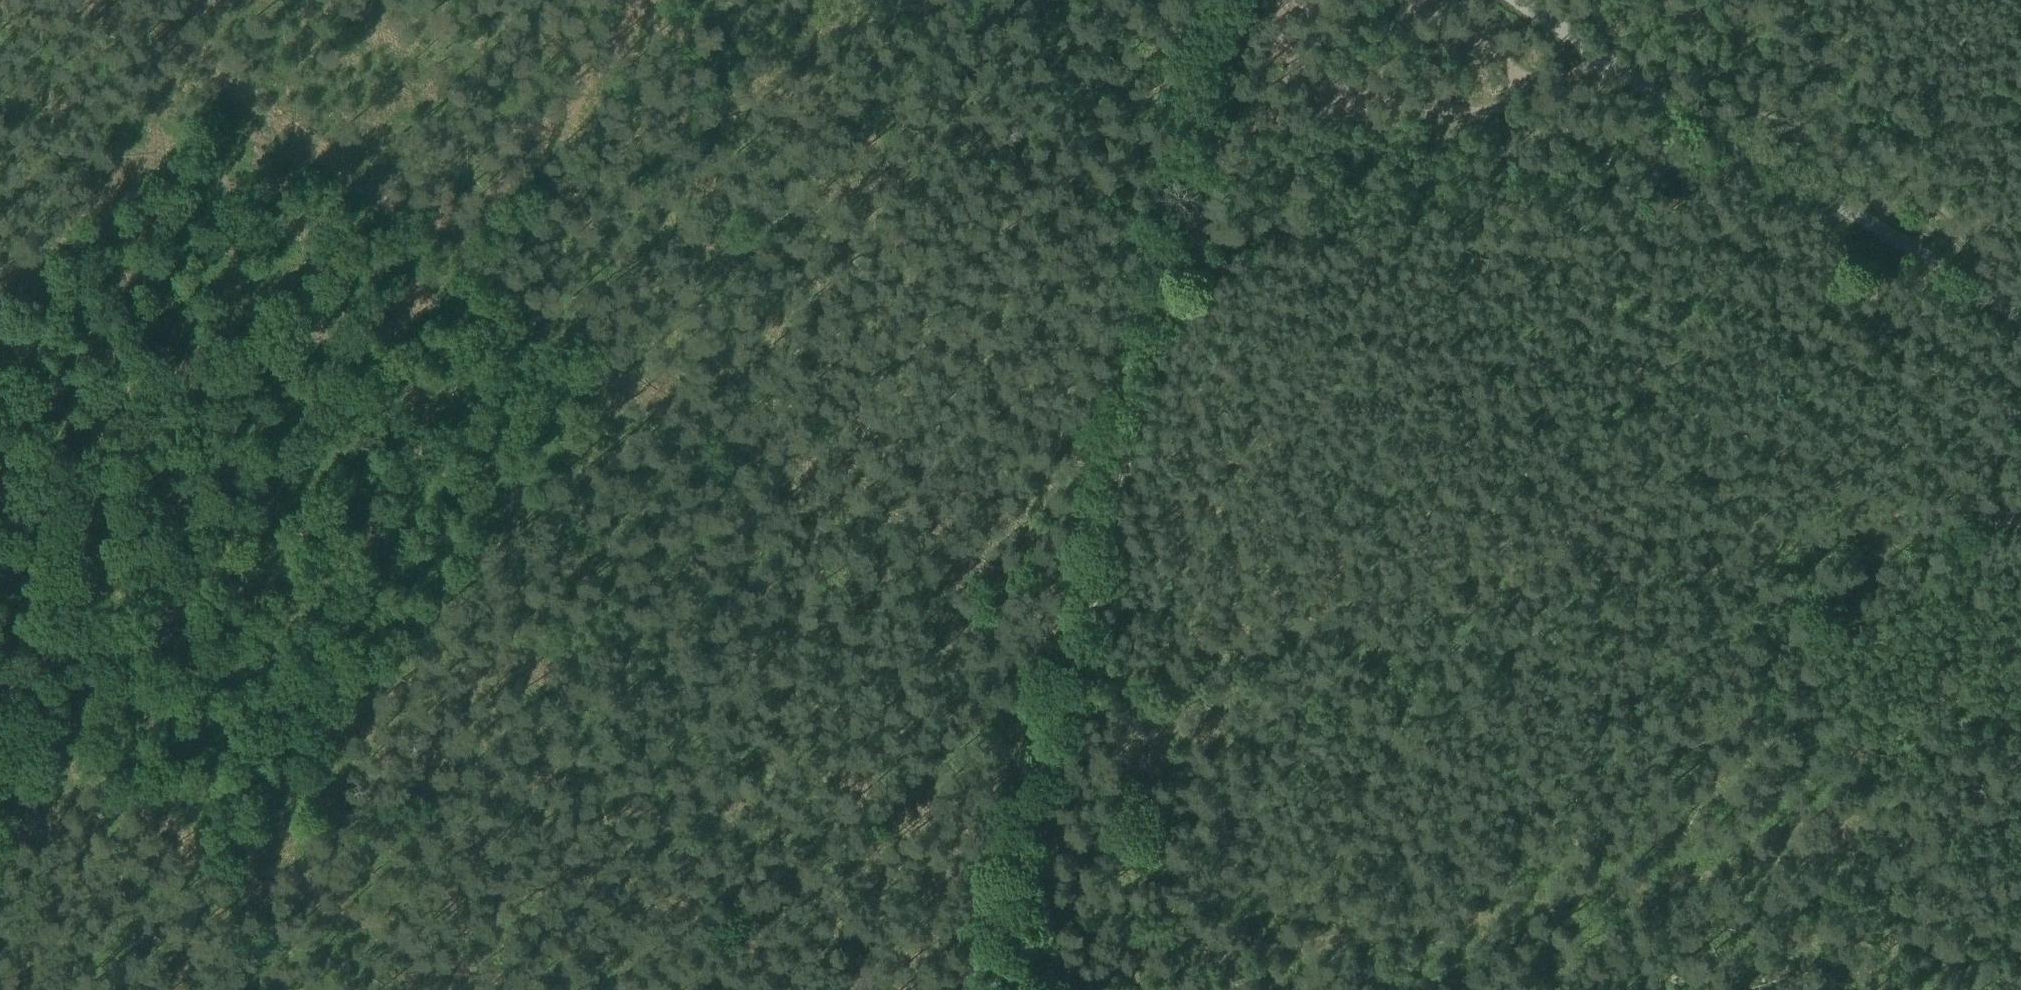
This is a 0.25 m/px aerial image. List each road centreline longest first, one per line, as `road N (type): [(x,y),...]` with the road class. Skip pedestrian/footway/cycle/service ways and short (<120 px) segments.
road 1 (track): [(2020,318),(1600,54)]

